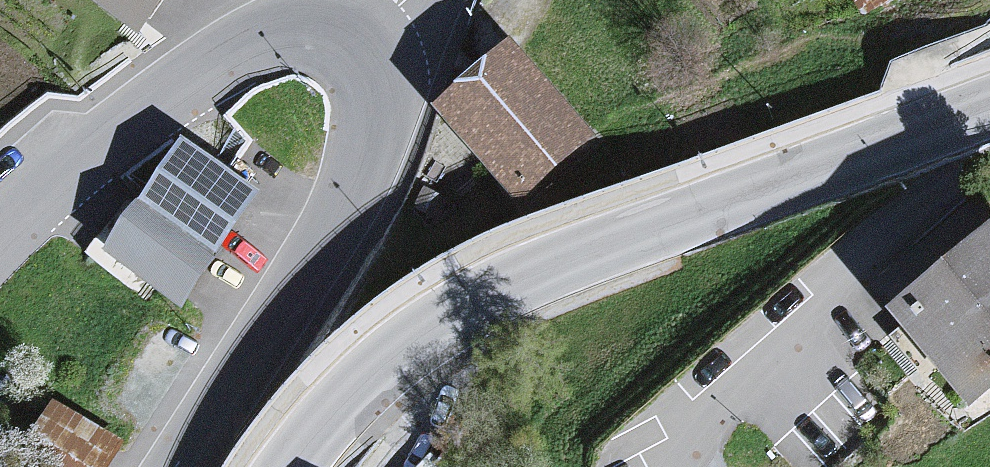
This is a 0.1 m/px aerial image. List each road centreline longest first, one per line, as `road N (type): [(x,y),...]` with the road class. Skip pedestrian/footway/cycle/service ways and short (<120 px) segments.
road 1 (tertiary): [(295,466),(377,371),(458,312),(646,230),(989,107)]
road 2 (residential): [(664,466),(864,276),(984,147),(989,112)]
road 3 (tertiary): [(353,47),(373,77),(378,104),(362,179),(179,466)]
road 4 (tertiary): [(0,245),(109,139),(217,62),(285,38),(332,38),(353,47)]

